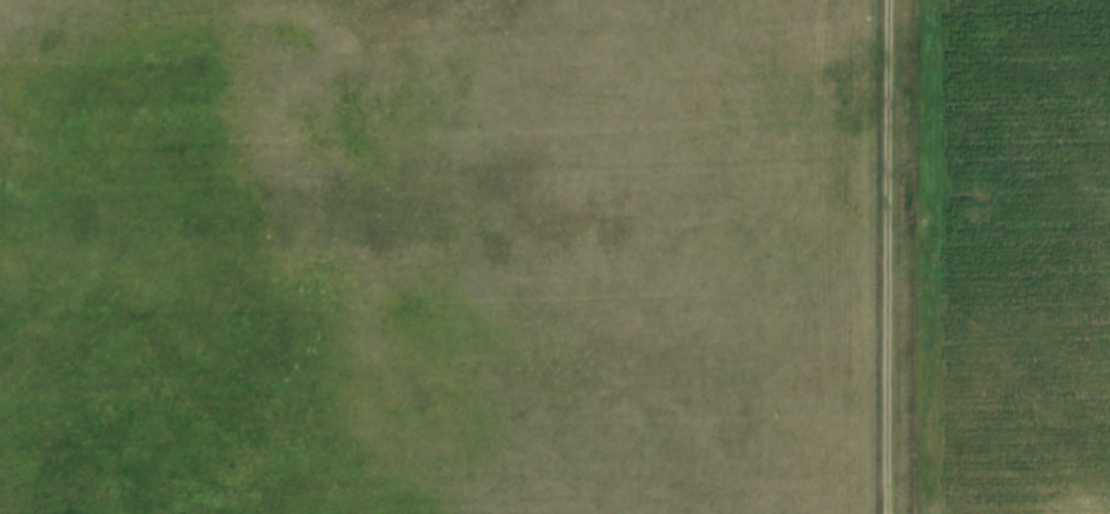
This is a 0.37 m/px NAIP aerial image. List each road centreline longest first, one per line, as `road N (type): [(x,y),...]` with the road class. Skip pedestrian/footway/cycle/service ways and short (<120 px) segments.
road 1 (track): [(891,513),(890,0)]

